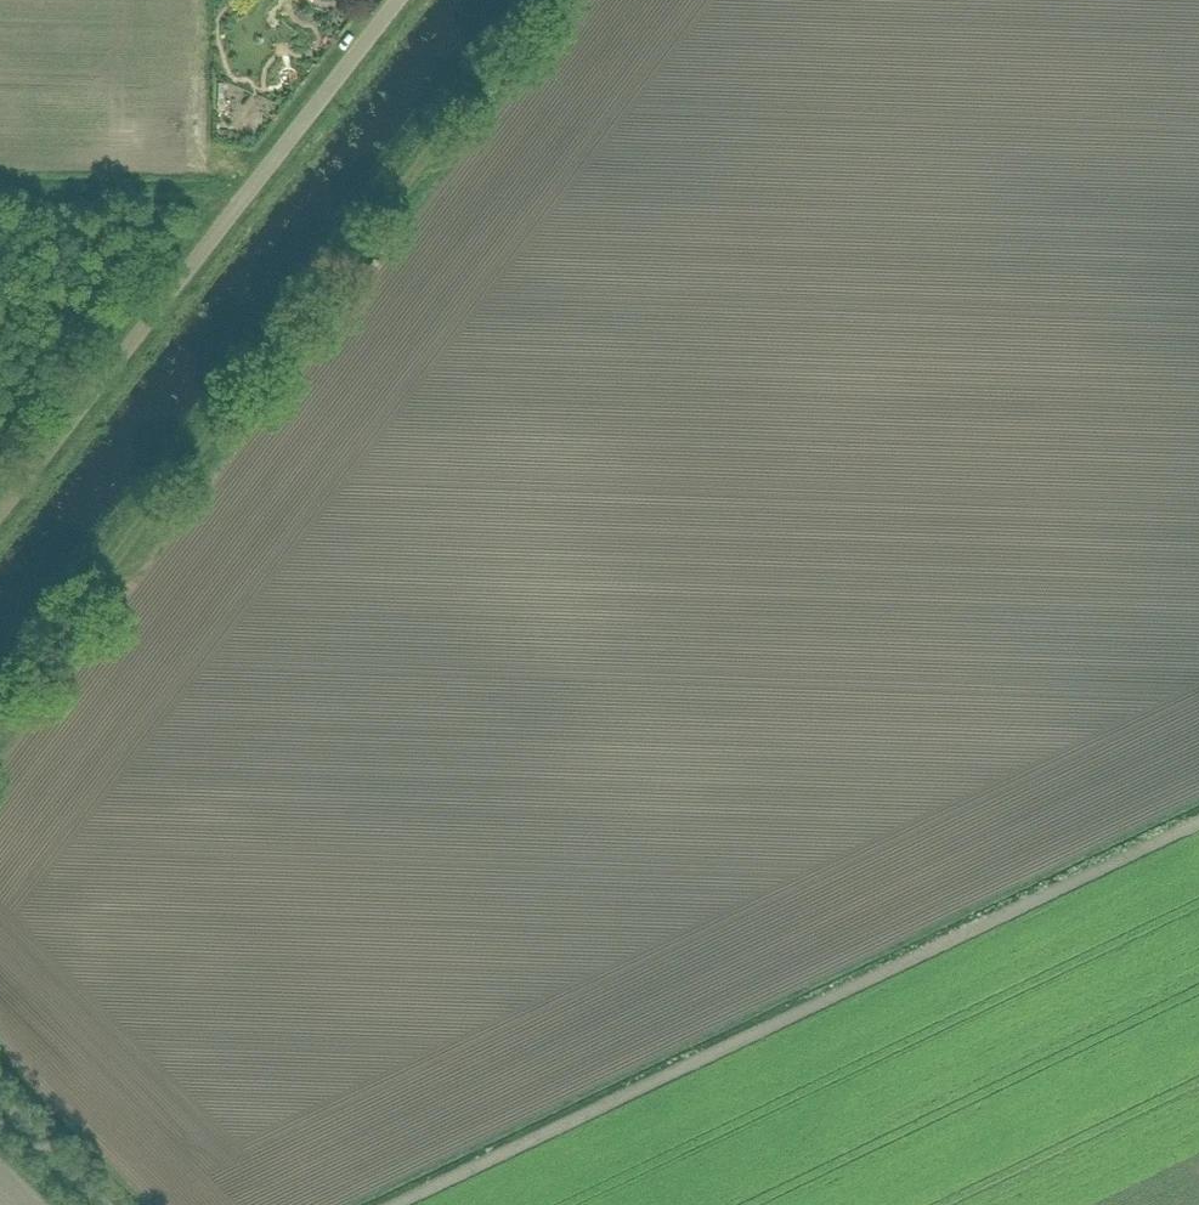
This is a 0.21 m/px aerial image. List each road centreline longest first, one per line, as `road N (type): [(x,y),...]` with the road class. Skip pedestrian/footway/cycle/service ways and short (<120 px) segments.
road 1 (track): [(0,709),(552,0)]
road 2 (unclassified): [(0,513),(396,0)]
road 3 (unclassified): [(103,1204),(0,1101)]

